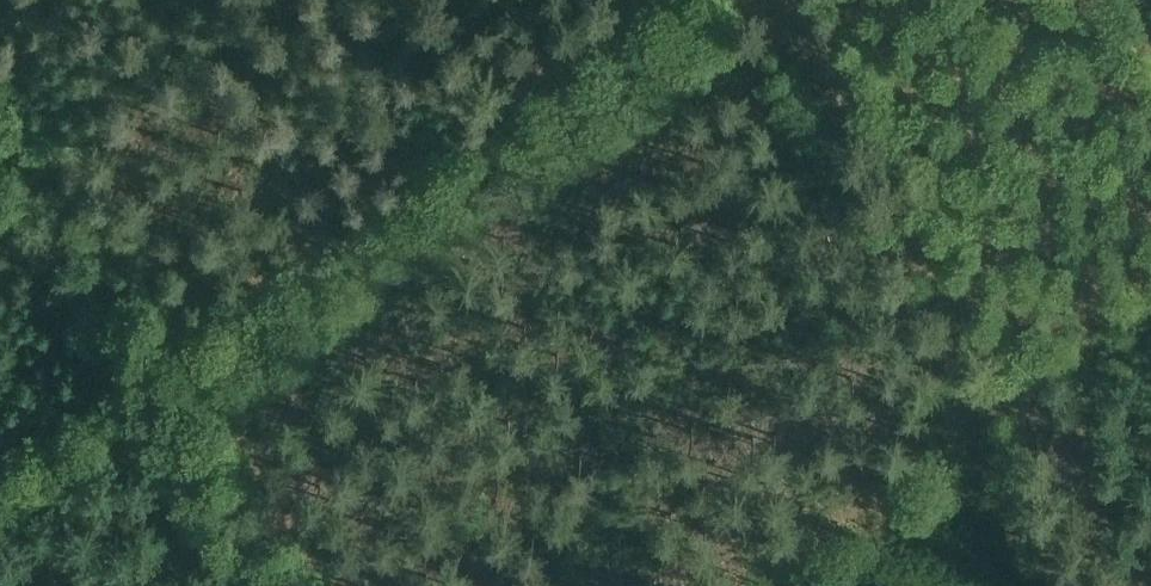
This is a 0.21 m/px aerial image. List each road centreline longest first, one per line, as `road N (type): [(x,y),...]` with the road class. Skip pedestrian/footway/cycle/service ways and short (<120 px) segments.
road 1 (track): [(163,396),(733,0)]
road 2 (track): [(1133,585),(790,0)]
road 3 (track): [(277,585),(0,122)]
road 4 (track): [(0,526),(169,408)]

